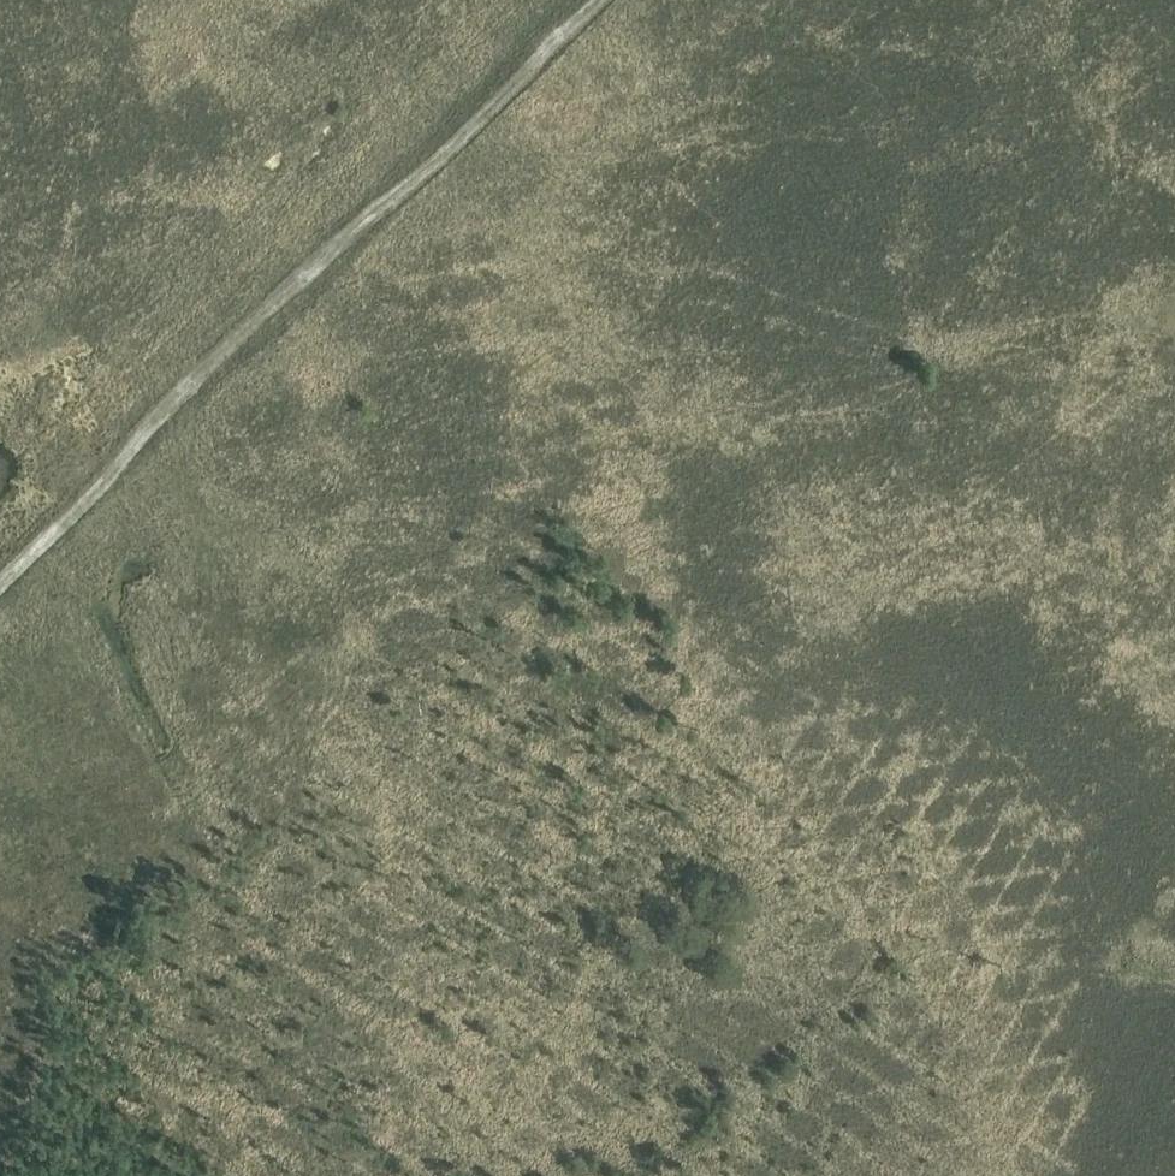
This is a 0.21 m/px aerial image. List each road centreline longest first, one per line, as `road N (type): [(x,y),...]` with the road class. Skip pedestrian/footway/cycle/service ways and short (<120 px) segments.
road 1 (track): [(0,586),(90,500),(177,396),(461,144),(602,0)]

